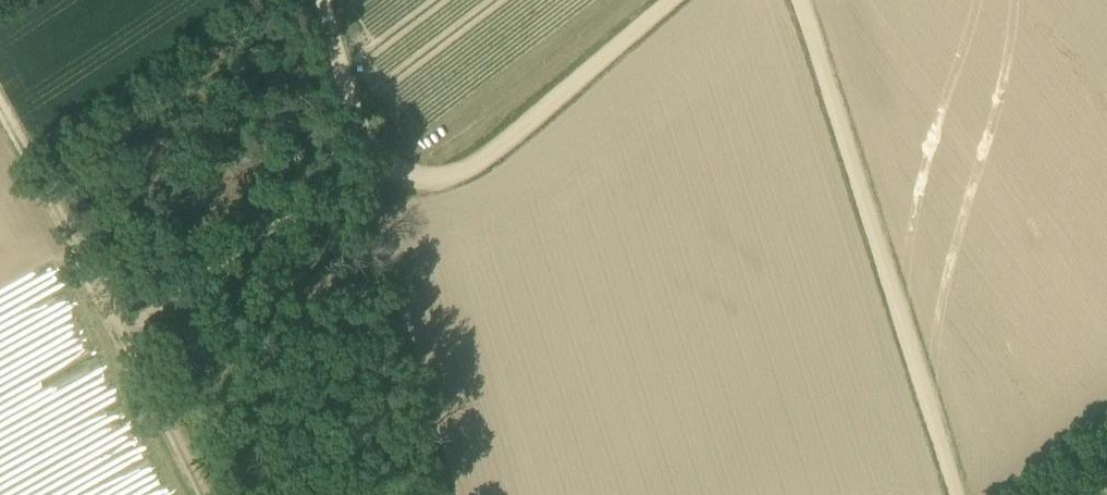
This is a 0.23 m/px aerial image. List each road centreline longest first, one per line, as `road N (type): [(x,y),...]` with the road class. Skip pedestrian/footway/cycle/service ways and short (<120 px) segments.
road 1 (track): [(321,0),(368,154),(383,175),(431,192),(470,178),(669,0)]
road 2 (track): [(800,0),(958,494)]
road 3 (track): [(196,494),(0,119)]
road 4 (track): [(81,275),(360,137)]

